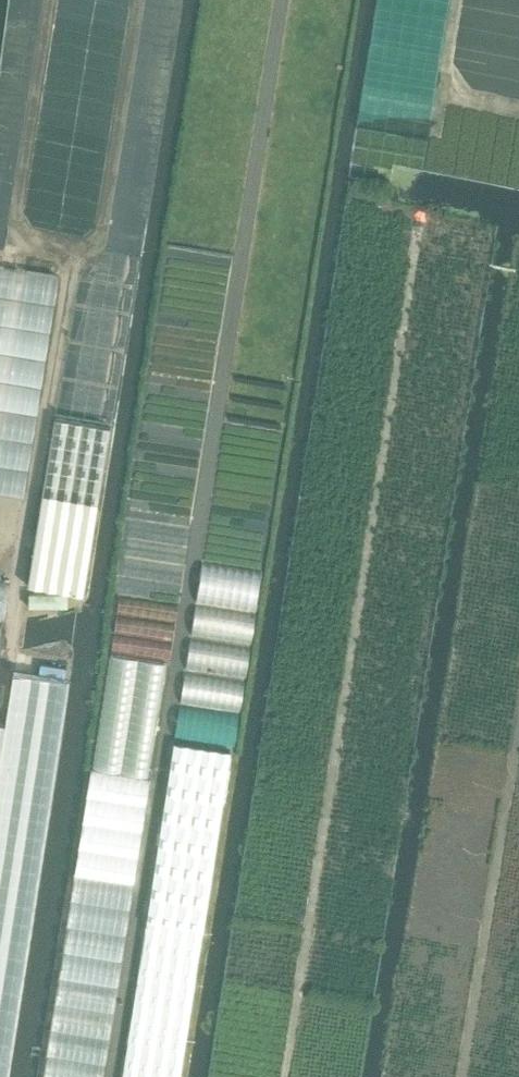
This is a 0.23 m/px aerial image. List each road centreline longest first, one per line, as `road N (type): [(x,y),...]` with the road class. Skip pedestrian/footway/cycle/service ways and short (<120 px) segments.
road 1 (track): [(457,0),(446,98),(518,113)]

